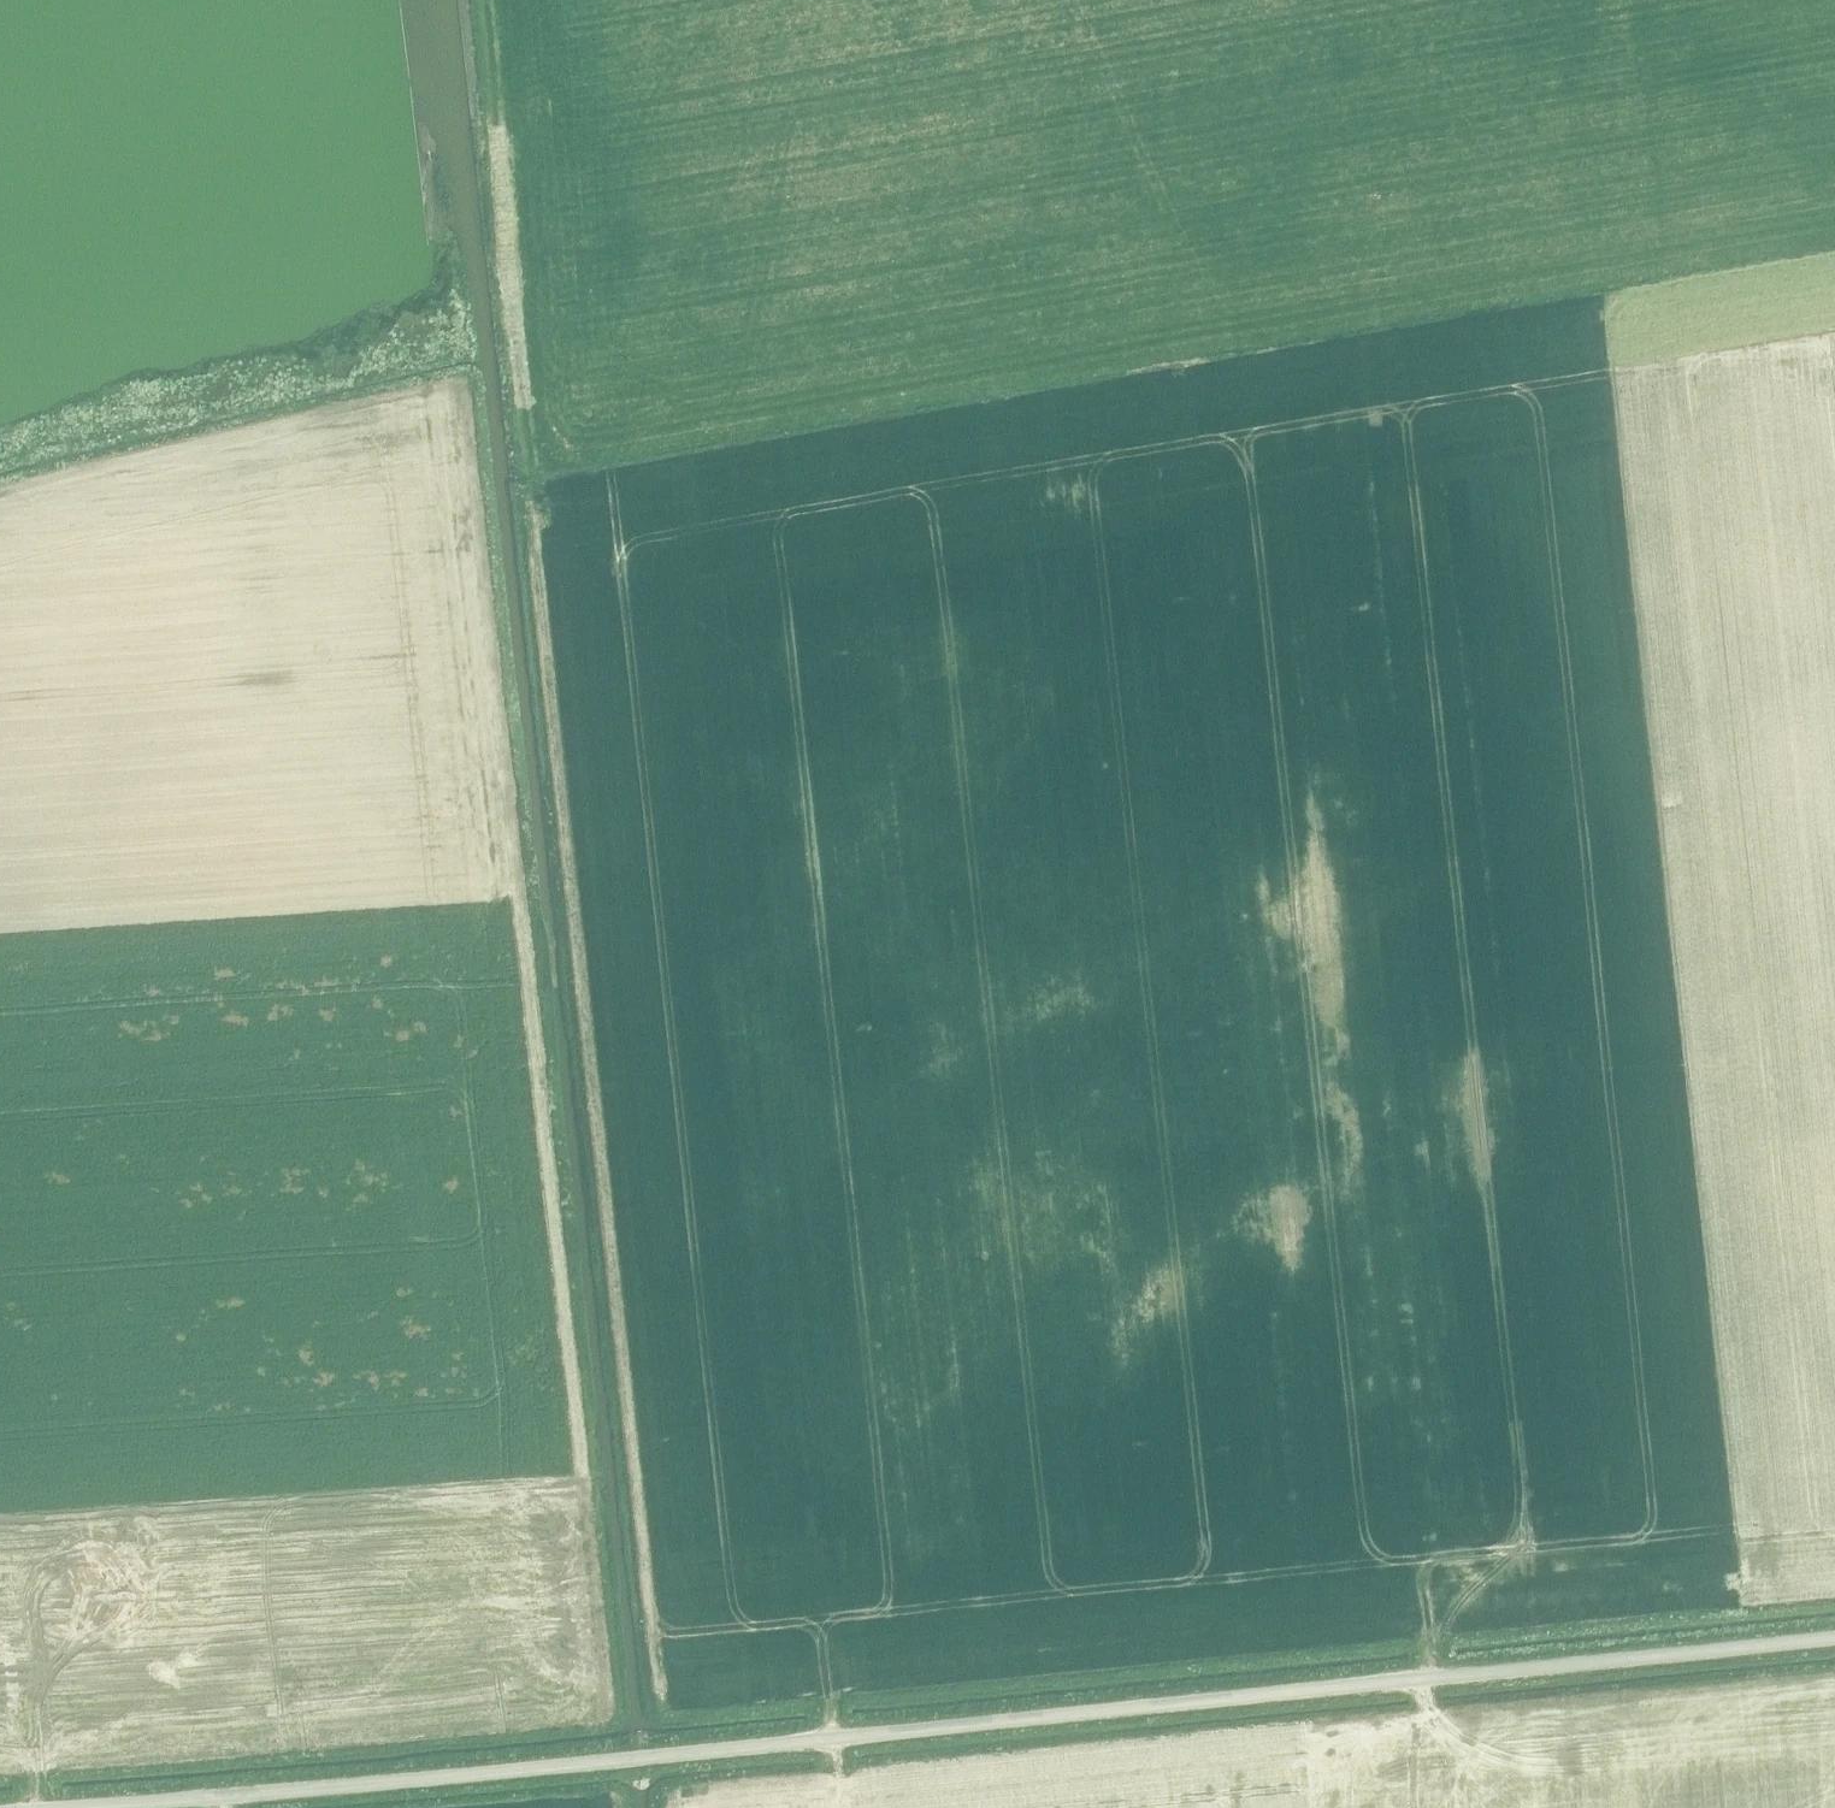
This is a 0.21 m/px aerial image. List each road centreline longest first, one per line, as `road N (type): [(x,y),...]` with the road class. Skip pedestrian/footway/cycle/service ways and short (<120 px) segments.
road 1 (unclassified): [(0,1807),(574,1766),(1834,1642)]

